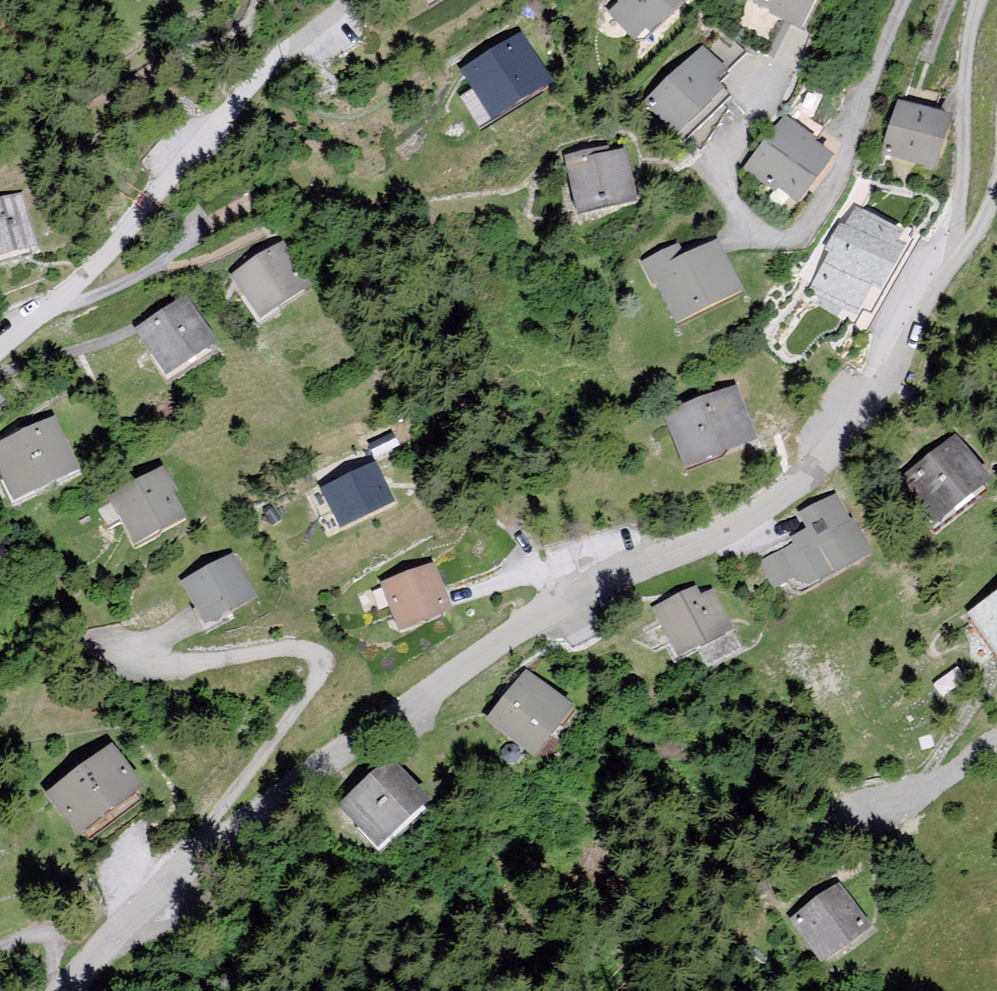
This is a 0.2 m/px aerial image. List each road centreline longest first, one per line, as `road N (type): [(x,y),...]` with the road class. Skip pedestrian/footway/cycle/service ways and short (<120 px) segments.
road 1 (residential): [(996,202),(827,474),(743,534),(568,608),(270,802),(190,859),(73,990)]
road 2 (residential): [(0,359),(130,236),(256,81),(349,0)]
road 3 (residential): [(996,746),(876,811)]

